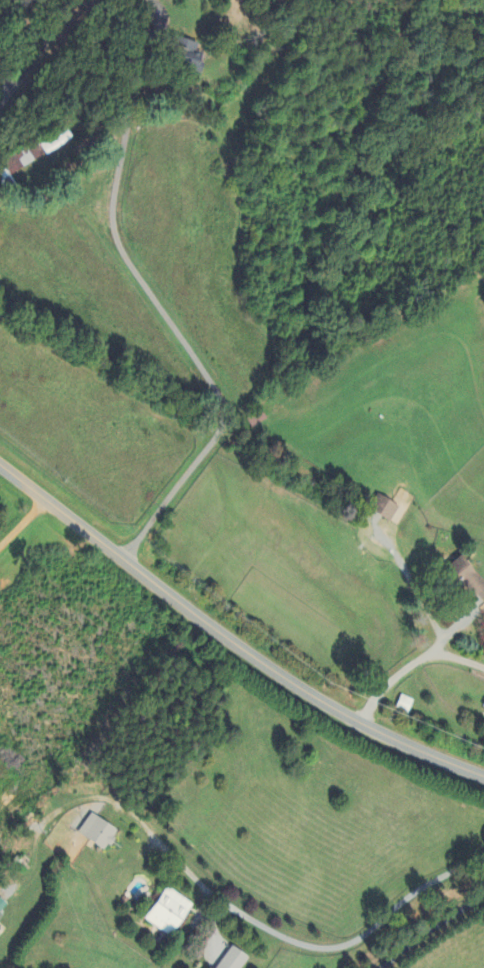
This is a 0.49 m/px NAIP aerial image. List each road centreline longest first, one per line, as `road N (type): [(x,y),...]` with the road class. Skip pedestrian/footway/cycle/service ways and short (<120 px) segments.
road 1 (tertiary): [(0,464),(216,631),(358,722),(483,773)]

